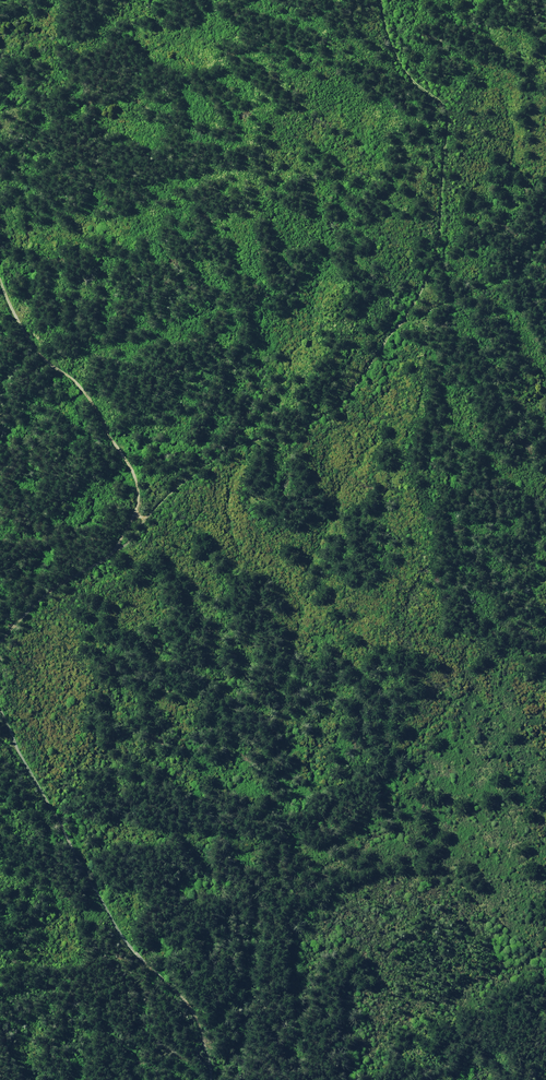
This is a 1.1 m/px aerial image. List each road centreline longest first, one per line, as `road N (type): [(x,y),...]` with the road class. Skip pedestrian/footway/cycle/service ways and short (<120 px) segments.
road 1 (track): [(130,522),(211,480),(365,374),(417,298),(439,185),(440,122),(435,97),(395,54),(371,0)]
road 2 (unclassified): [(0,271),(27,325),(80,371),(132,467),(123,543),(75,574),(0,647)]
road 3 (unclassified): [(0,705),(120,924),(184,999),(201,1079)]

